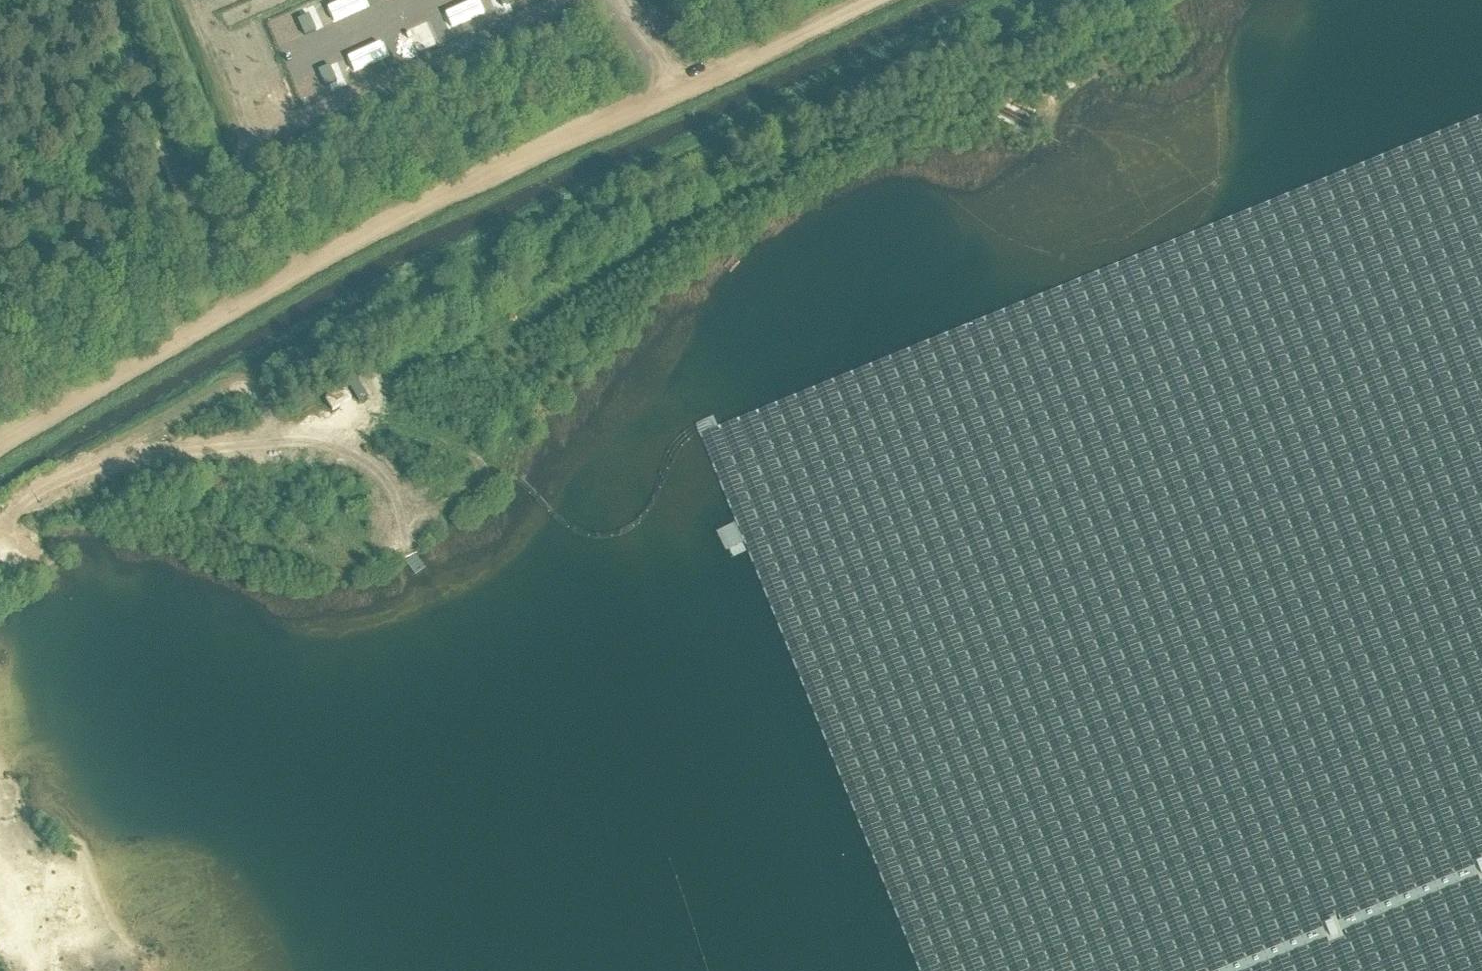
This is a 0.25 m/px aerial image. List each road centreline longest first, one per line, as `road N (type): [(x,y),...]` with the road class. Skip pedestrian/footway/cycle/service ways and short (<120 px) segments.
road 1 (track): [(196,328),(555,140),(852,0)]
road 2 (track): [(0,441),(196,328)]

